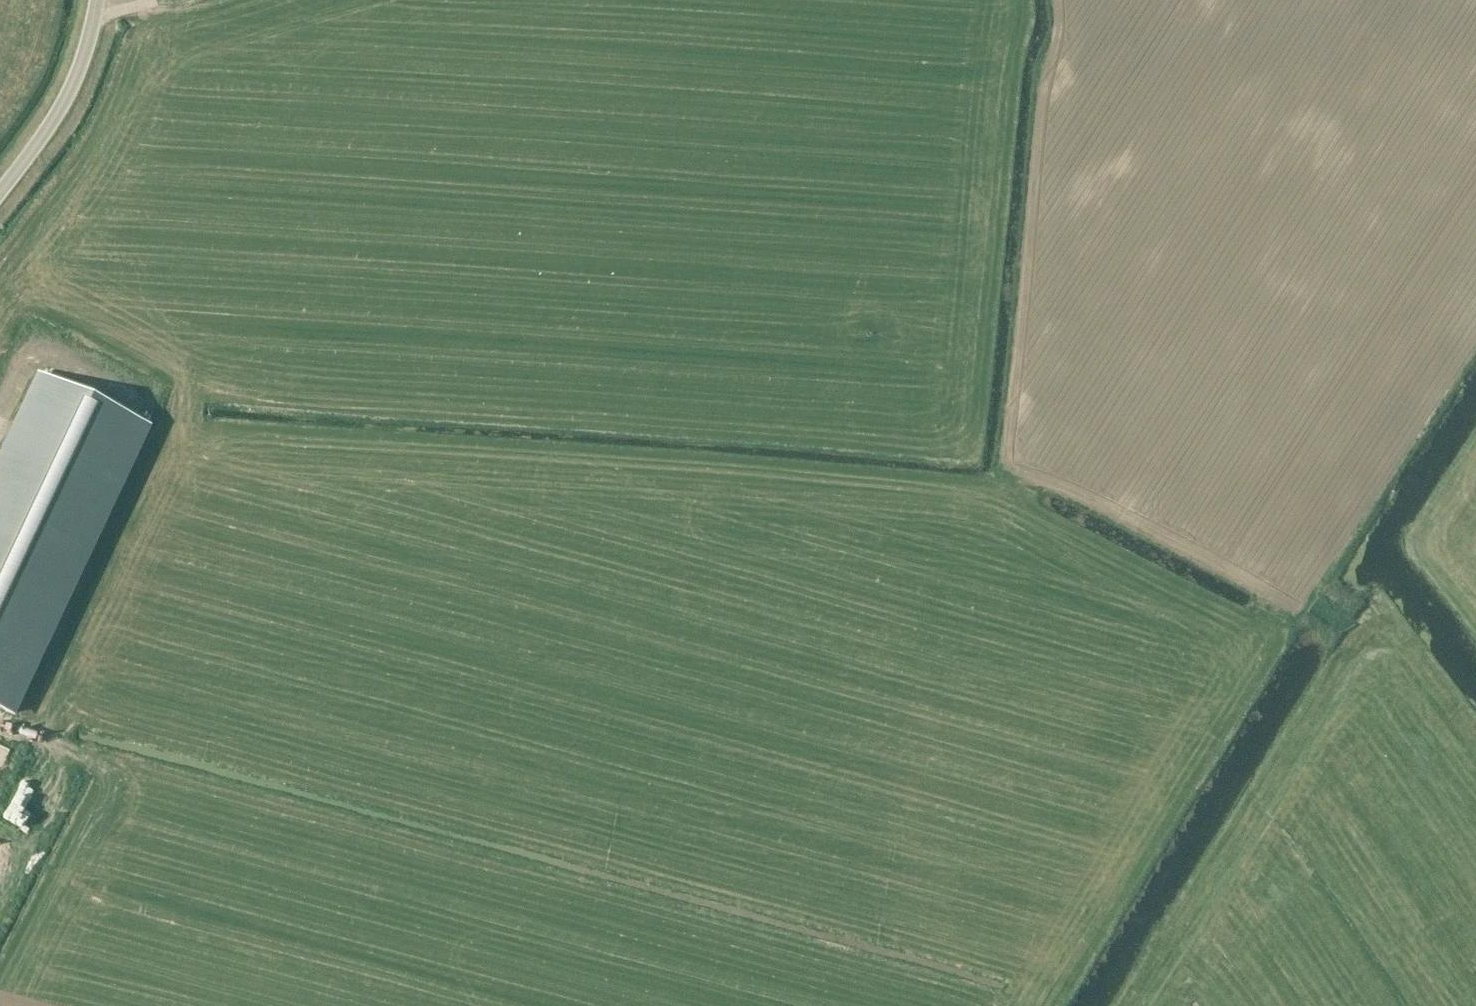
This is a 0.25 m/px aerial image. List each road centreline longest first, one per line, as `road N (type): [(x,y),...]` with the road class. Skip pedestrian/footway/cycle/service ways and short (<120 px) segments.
road 1 (tertiary): [(0,193),(66,98),(97,0)]

